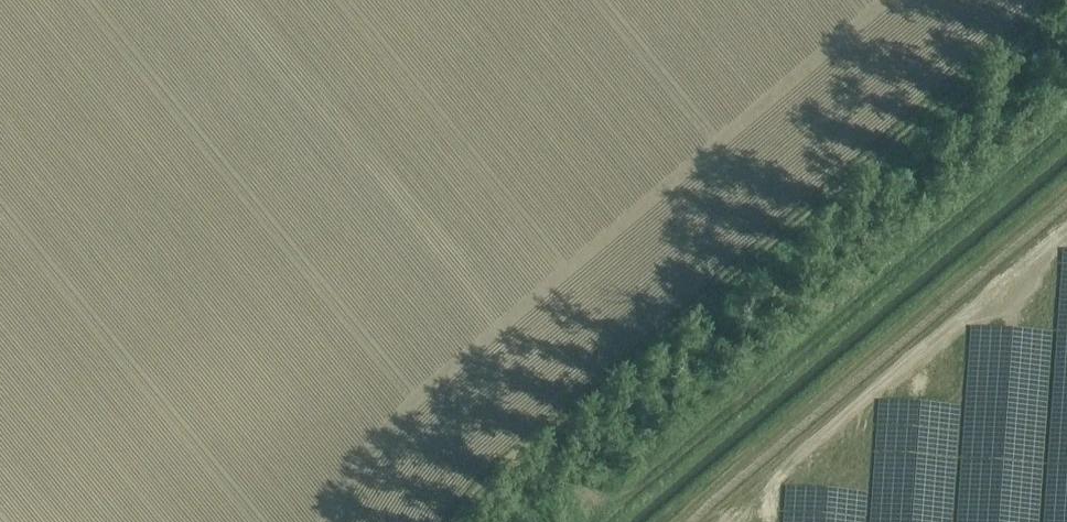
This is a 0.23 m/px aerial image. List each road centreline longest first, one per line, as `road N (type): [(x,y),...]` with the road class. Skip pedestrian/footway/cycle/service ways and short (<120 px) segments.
road 1 (track): [(1066,128),(599,521)]

